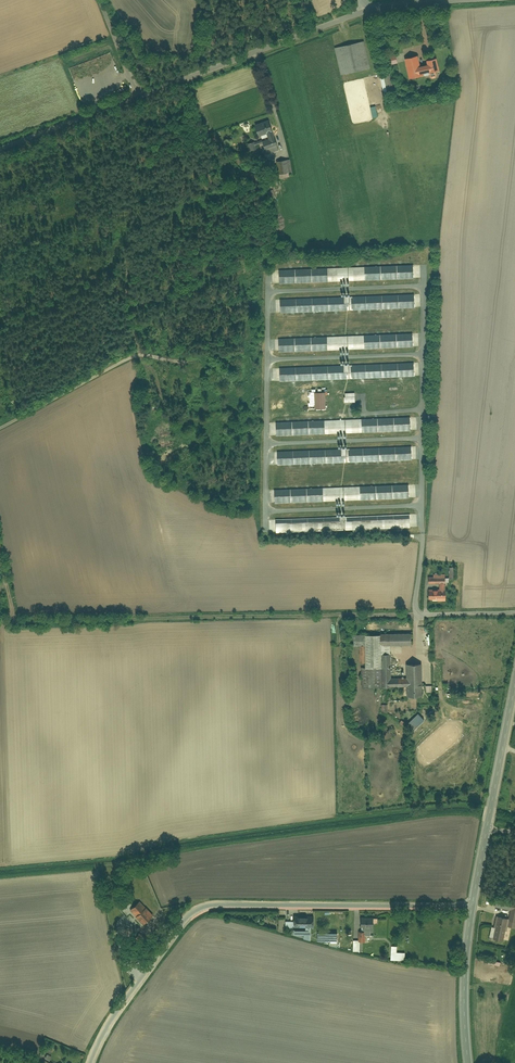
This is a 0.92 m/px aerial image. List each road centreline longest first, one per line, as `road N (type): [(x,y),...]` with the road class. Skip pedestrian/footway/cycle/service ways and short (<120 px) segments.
road 1 (residential): [(472,904),(199,909),(112,1019),(90,1062)]
road 2 (unclassified): [(413,613),(9,620),(0,582)]
road 3 (residential): [(420,265),(413,613)]
road 4 (unclassified): [(363,8),(135,96)]
road 5 (unclassified): [(0,423),(138,354),(191,366),(193,378)]
road 6 (secondary): [(472,904),(462,967),(467,1062)]
road 7 (secondary): [(514,683),(487,828)]
road 8 (unclassified): [(135,96),(0,147)]

